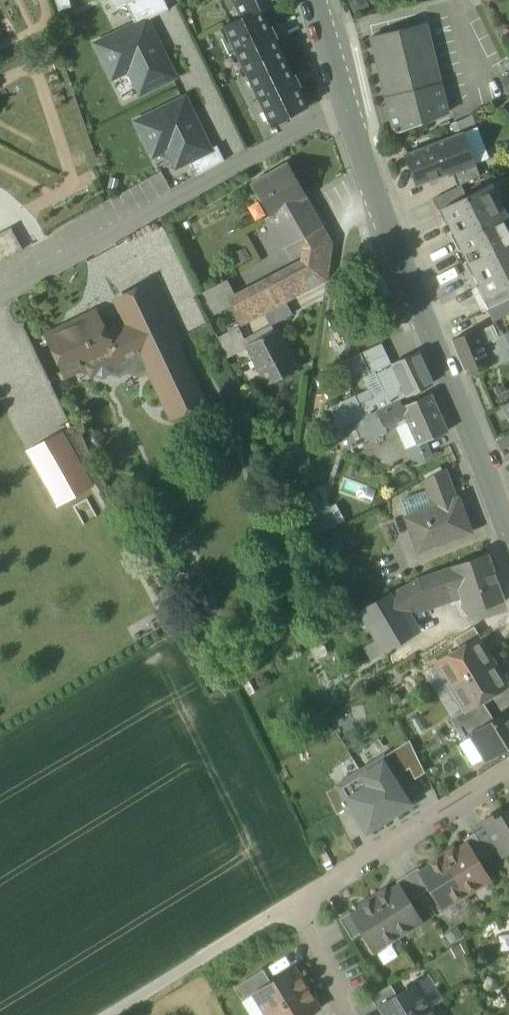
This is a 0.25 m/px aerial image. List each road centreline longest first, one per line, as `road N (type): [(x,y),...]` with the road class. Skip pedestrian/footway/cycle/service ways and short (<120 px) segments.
road 1 (residential): [(346,108),(0,299)]
road 2 (tertiary): [(375,193),(484,472)]
road 3 (residential): [(508,775),(295,901)]
road 4 (residential): [(295,901),(110,1014)]
road 5 (unclassified): [(375,193),(342,233),(322,351)]
road 6 (residential): [(295,901),(349,1014)]

